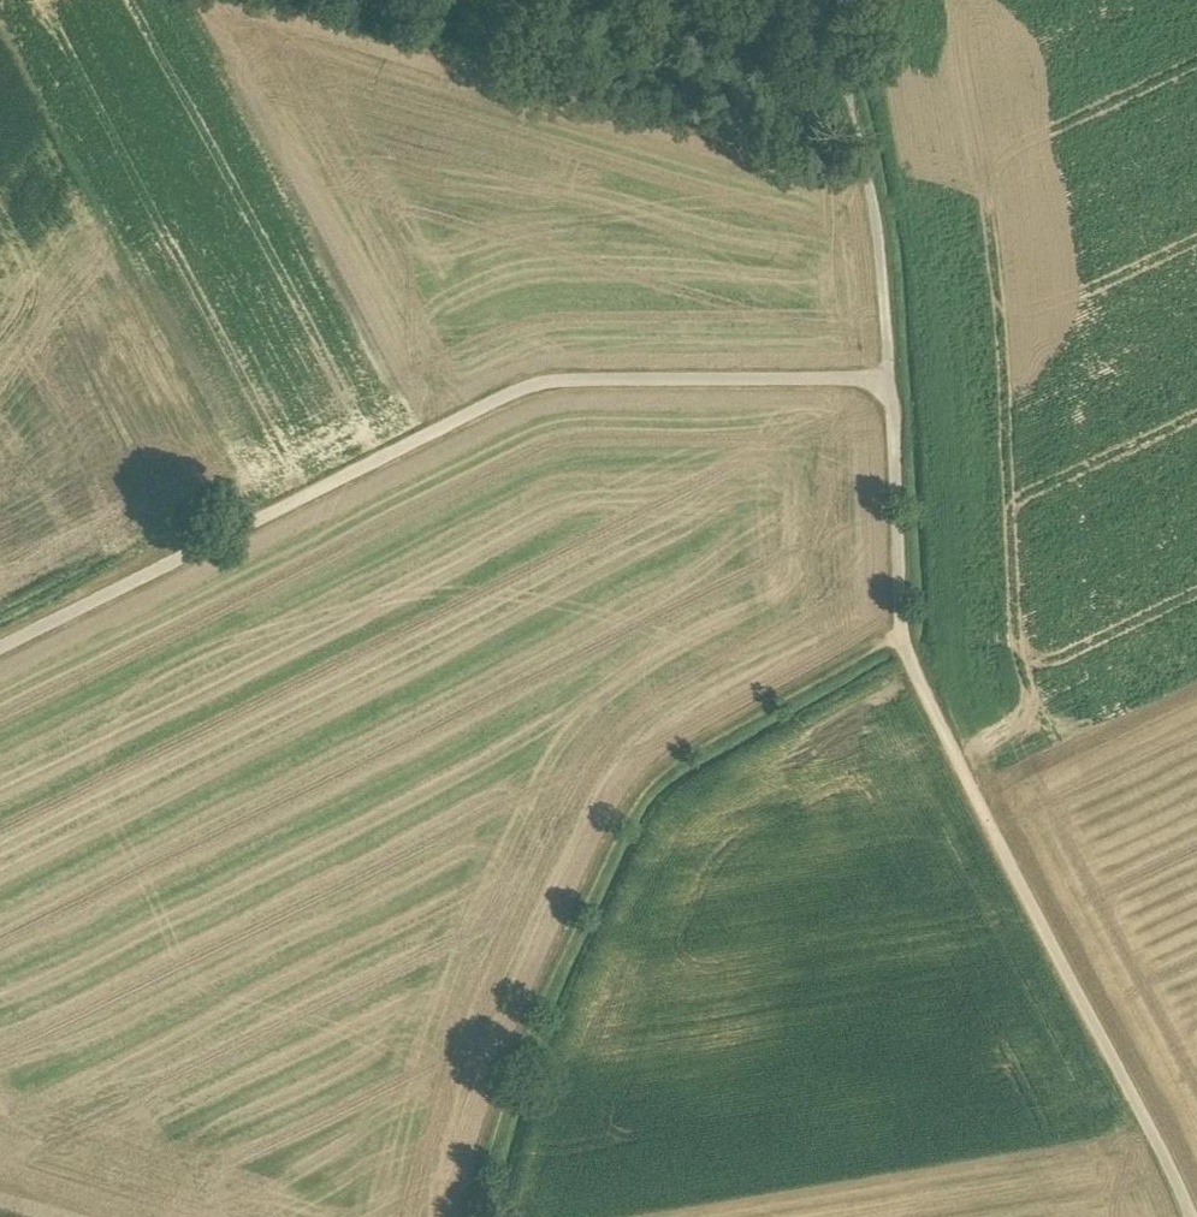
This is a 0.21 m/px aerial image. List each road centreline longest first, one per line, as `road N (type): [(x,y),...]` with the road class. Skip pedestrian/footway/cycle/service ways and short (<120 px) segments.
road 1 (track): [(1196,1216),(903,638),(887,377),(833,0)]
road 2 (track): [(0,648),(541,382),(887,377)]
road 3 (track): [(477,1216),(539,1013),(650,802),(903,638)]

